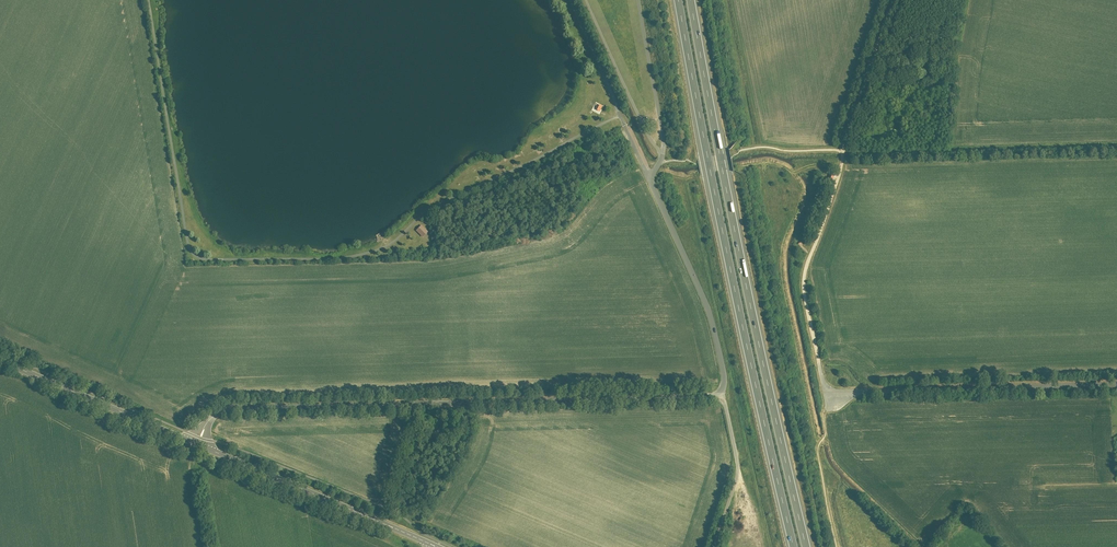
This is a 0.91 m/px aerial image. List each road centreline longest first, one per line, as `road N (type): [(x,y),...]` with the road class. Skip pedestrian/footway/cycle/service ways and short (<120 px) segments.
road 1 (motorway): [(807,546),(691,0)]
road 2 (motorway): [(679,0),(794,546)]
road 3 (secondary): [(433,546),(0,361)]
road 4 (residential): [(1116,384),(834,399)]
road 5 (track): [(842,153),(804,286),(834,399)]
road 6 (track): [(893,0),(842,153)]
road 7 (track): [(569,0),(620,116)]

